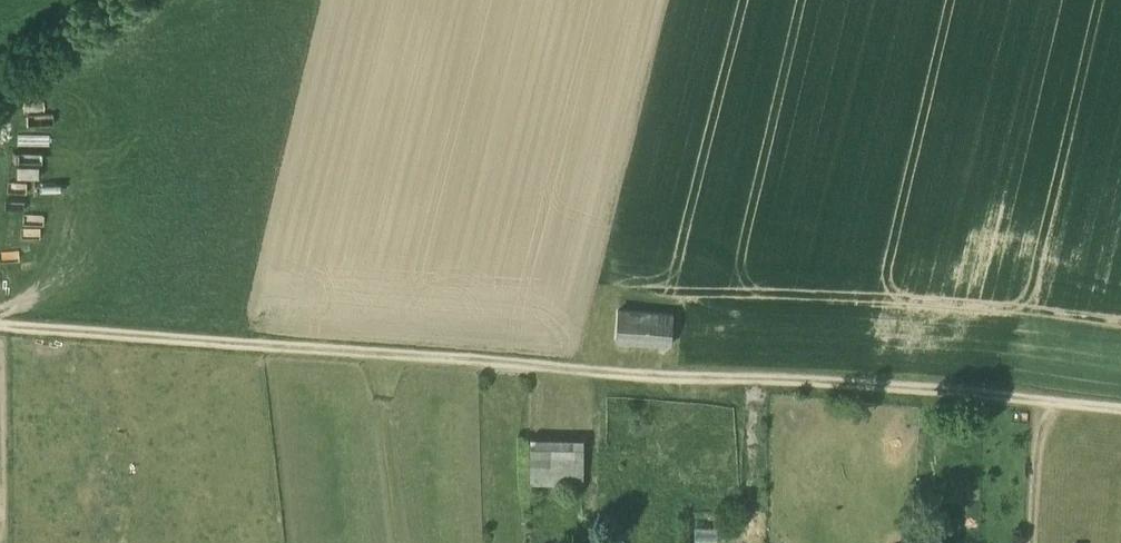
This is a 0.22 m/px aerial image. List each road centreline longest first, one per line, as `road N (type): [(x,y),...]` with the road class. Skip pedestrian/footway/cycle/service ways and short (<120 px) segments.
road 1 (track): [(1120,411),(0,332)]
road 2 (track): [(111,0),(0,69)]

